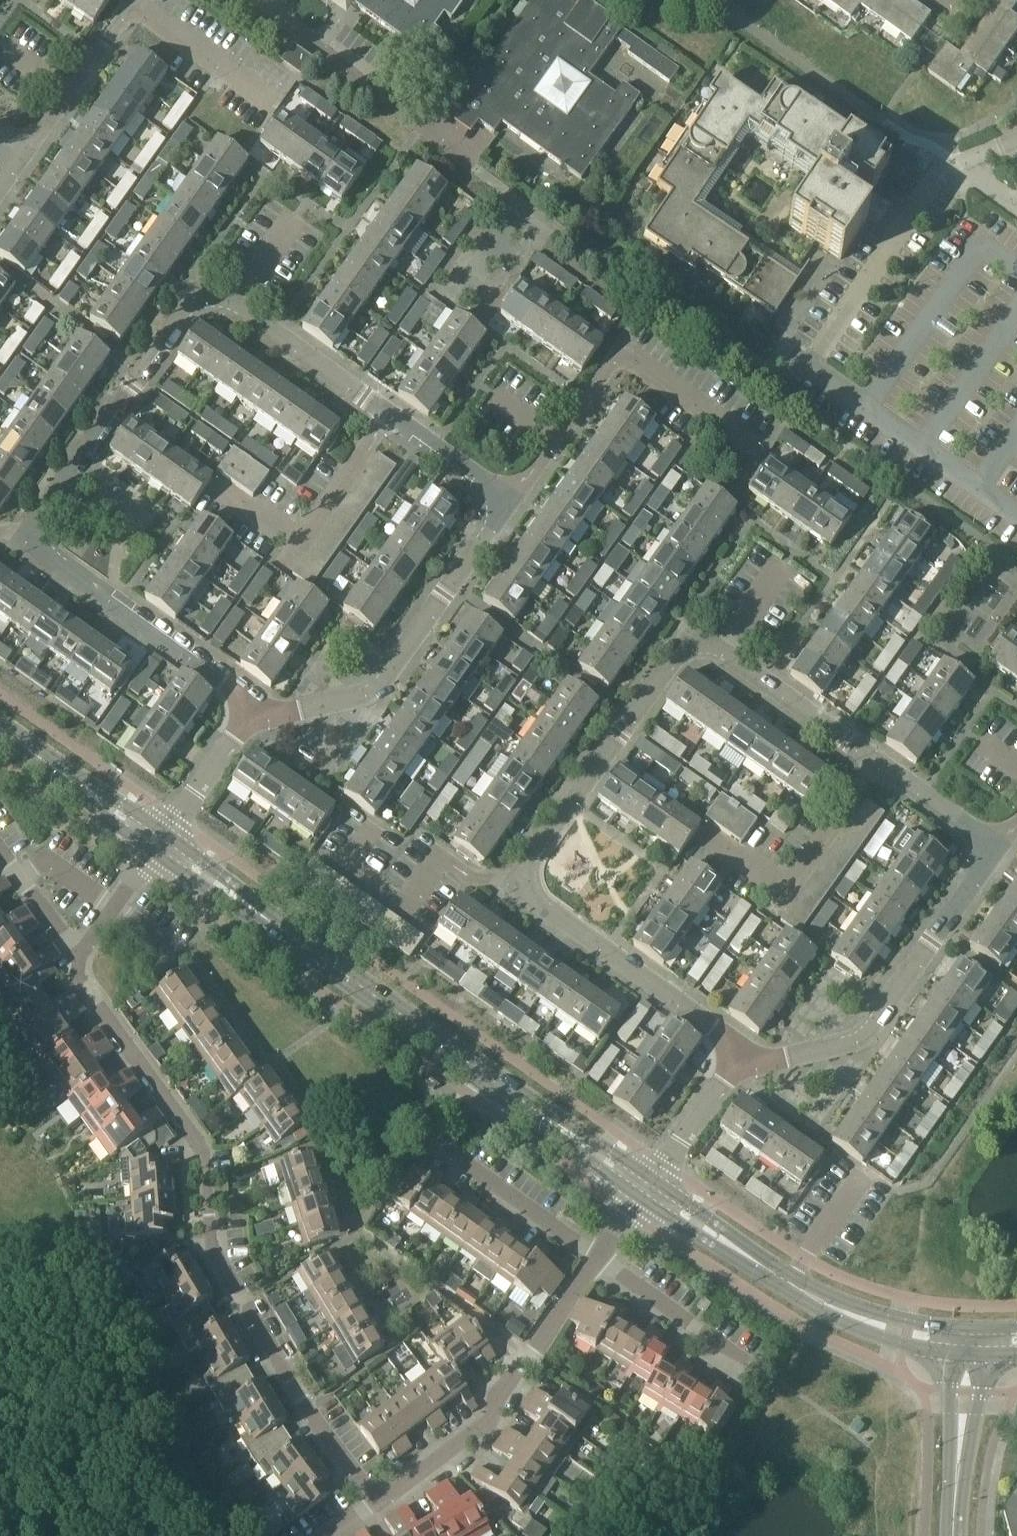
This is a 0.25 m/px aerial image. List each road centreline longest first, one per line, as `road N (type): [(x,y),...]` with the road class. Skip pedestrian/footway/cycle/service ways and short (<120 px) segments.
road 1 (residential): [(252,704),(277,713),(379,685),(512,499),(233,304),(213,300),(190,308),(44,508),(37,531)]
road 2 (residential): [(999,851),(721,652),(682,652),(601,756),(530,861),(528,876),(541,904),(743,1051)]
road 3 (residential): [(363,1509),(298,1388),(209,1259),(206,1179),(195,1139),(78,977),(77,957)]
road 4 (residential): [(743,1051),(763,1061),(795,1057),(871,1029),(999,851)]
road 5 (tertiary): [(640,1198),(819,1311),(891,1341),(952,1352)]
road 6 (residential): [(363,1509),(463,1443),(600,1258)]
road 7 (tertiary): [(951,1328),(834,1297),(654,1179)]
road 8 (residential): [(37,531),(52,560),(252,704)]
road 9 (tertiary): [(297,942),(508,1092)]
road 10 (residential): [(465,156),(261,0)]
road 11 (residential): [(600,1258),(424,1129)]
road 12 (residential): [(24,156),(137,0)]
road 13 (residential): [(750,1361),(600,1258)]
road 14 (tertiary): [(297,942),(290,923),(164,831)]
road 15 (tertiary): [(151,849),(278,939),(297,942)]
road 16 (tertiary): [(654,1179),(522,1091),(508,1092)]
road 17 (tertiary): [(508,1092),(515,1106),(640,1198)]
road 18 (tertiary): [(23,745),(30,760),(151,849)]
road 19 (tertiary): [(164,831),(40,748),(23,745)]
road 20 (residential): [(654,1179),(743,1051)]
road 21 (residential): [(164,831),(252,704)]
road 22 (unclassified): [(956,1491),(992,1353)]
road 23 (unclassified): [(952,1352),(956,1491)]
road 24 (residential): [(77,957),(0,850)]
road 25 (residential): [(77,957),(151,849)]

